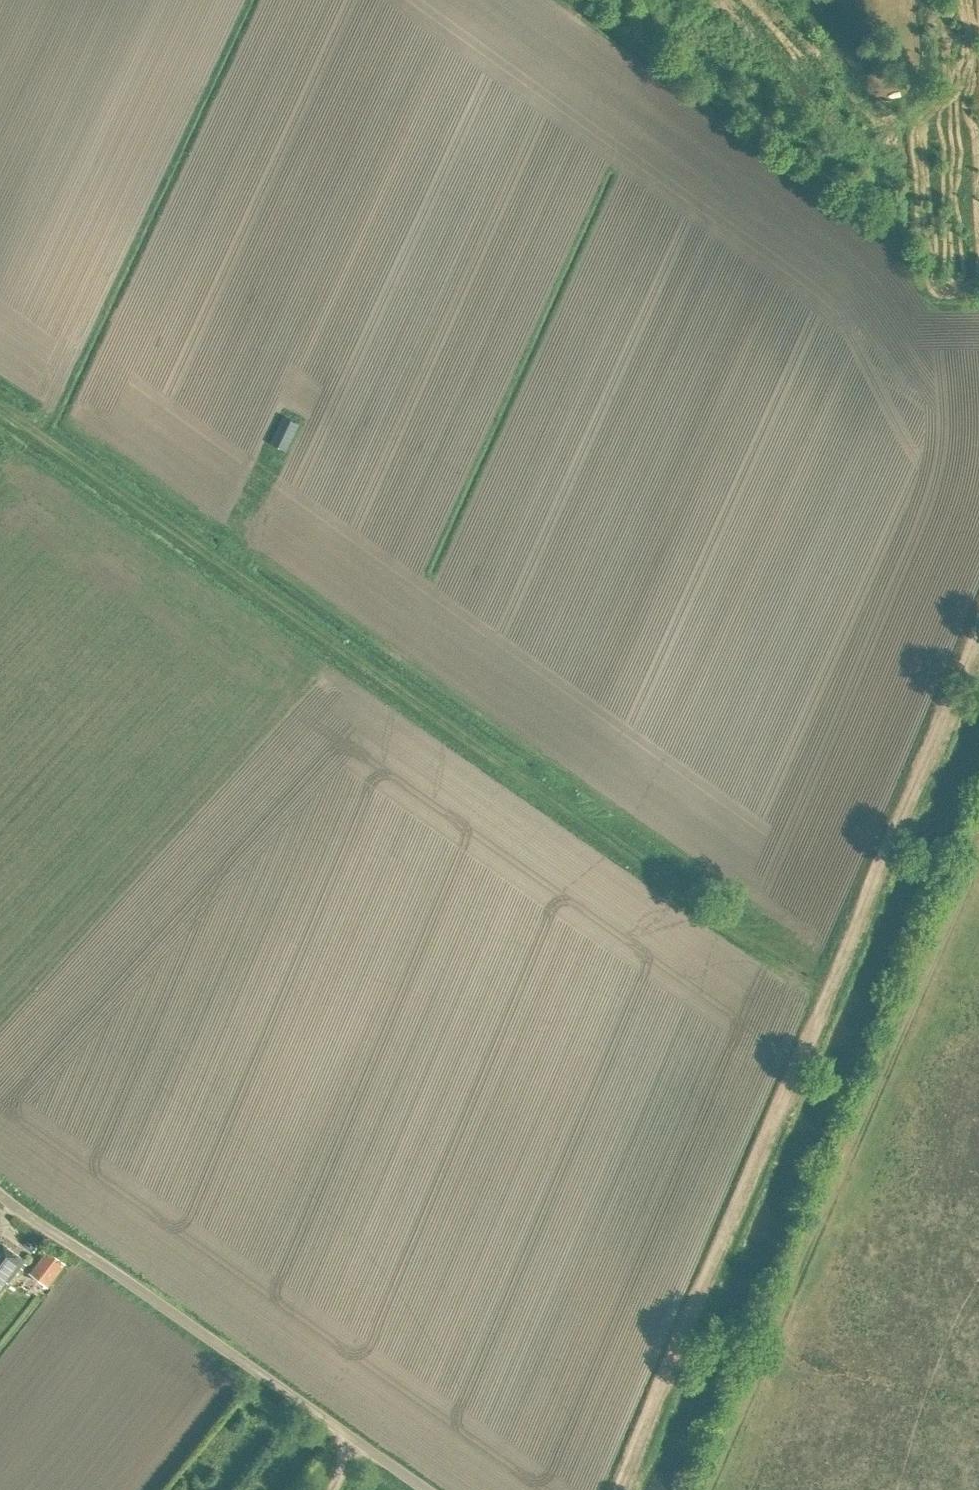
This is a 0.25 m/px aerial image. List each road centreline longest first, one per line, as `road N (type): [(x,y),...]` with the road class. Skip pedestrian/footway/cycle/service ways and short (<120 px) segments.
road 1 (unclassified): [(332,1489),(363,1449),(0,1193)]

